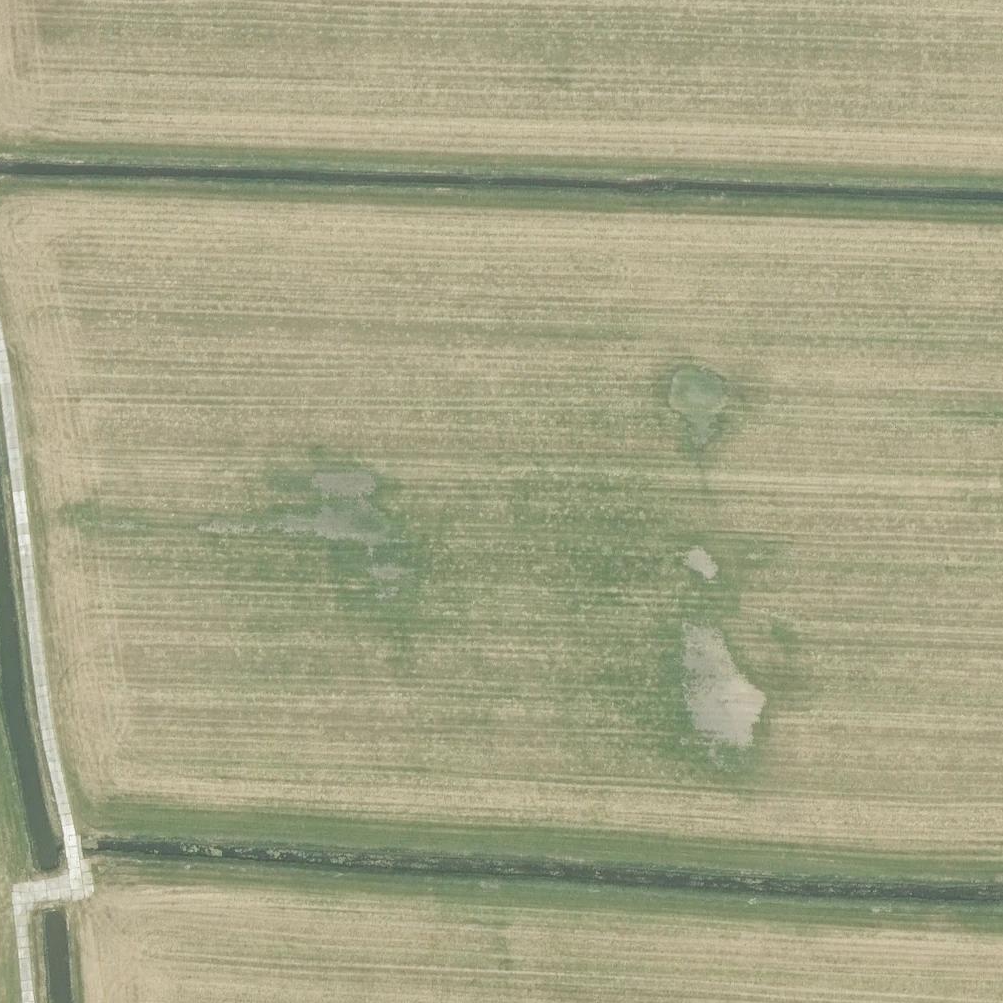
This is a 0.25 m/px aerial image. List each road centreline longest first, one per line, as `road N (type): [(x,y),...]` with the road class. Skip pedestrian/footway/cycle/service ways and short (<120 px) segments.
road 1 (track): [(0,348),(45,717),(76,888),(19,894),(28,1002)]

